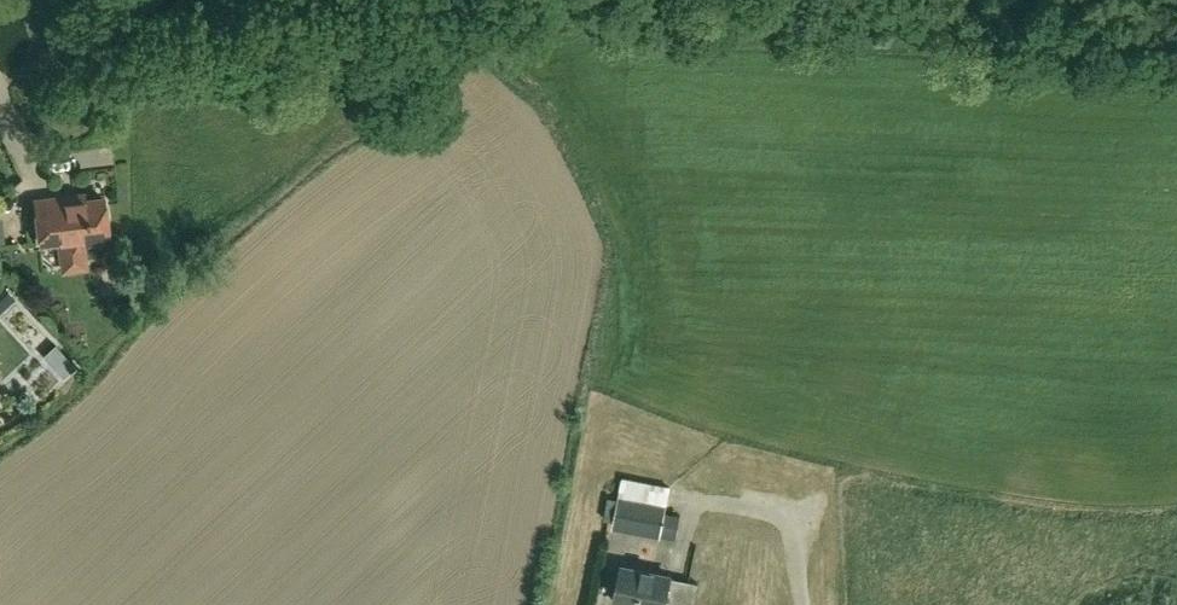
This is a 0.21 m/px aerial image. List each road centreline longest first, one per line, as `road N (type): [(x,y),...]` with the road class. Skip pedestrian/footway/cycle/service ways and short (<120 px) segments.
road 1 (residential): [(110,171),(47,167),(21,141),(0,96)]

